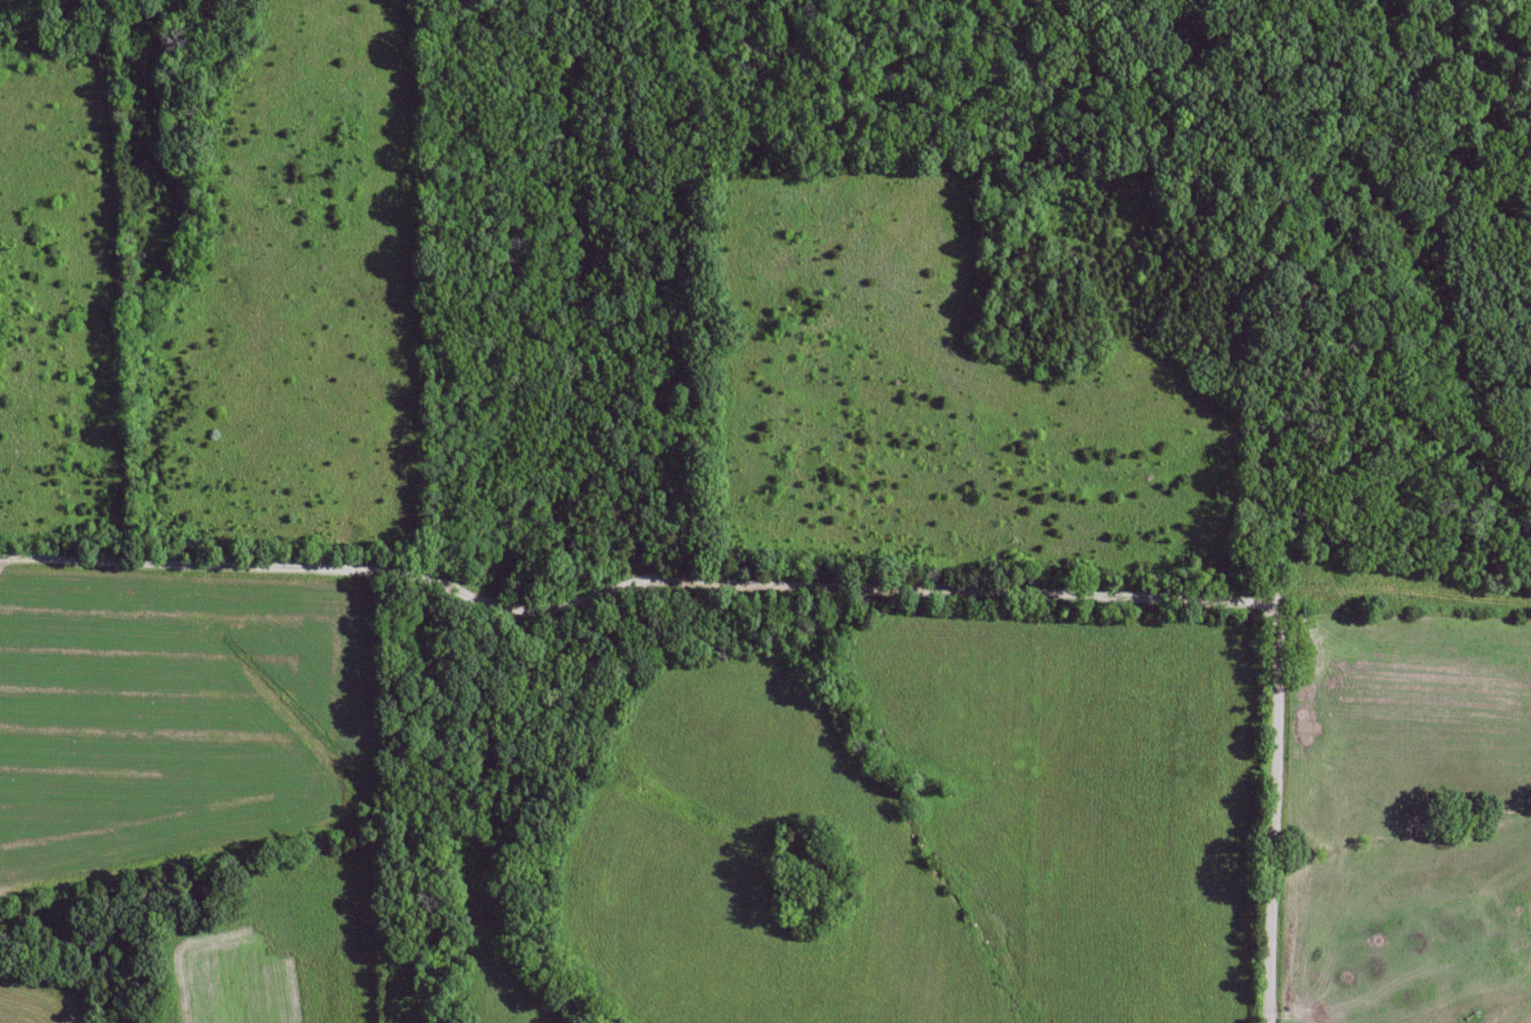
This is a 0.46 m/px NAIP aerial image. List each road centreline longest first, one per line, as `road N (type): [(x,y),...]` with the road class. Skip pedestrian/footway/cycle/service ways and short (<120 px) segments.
road 1 (residential): [(1270,1022),(1282,631),(1274,611),(1252,600),(668,579),(541,607),(497,606),(422,571),(0,558)]

